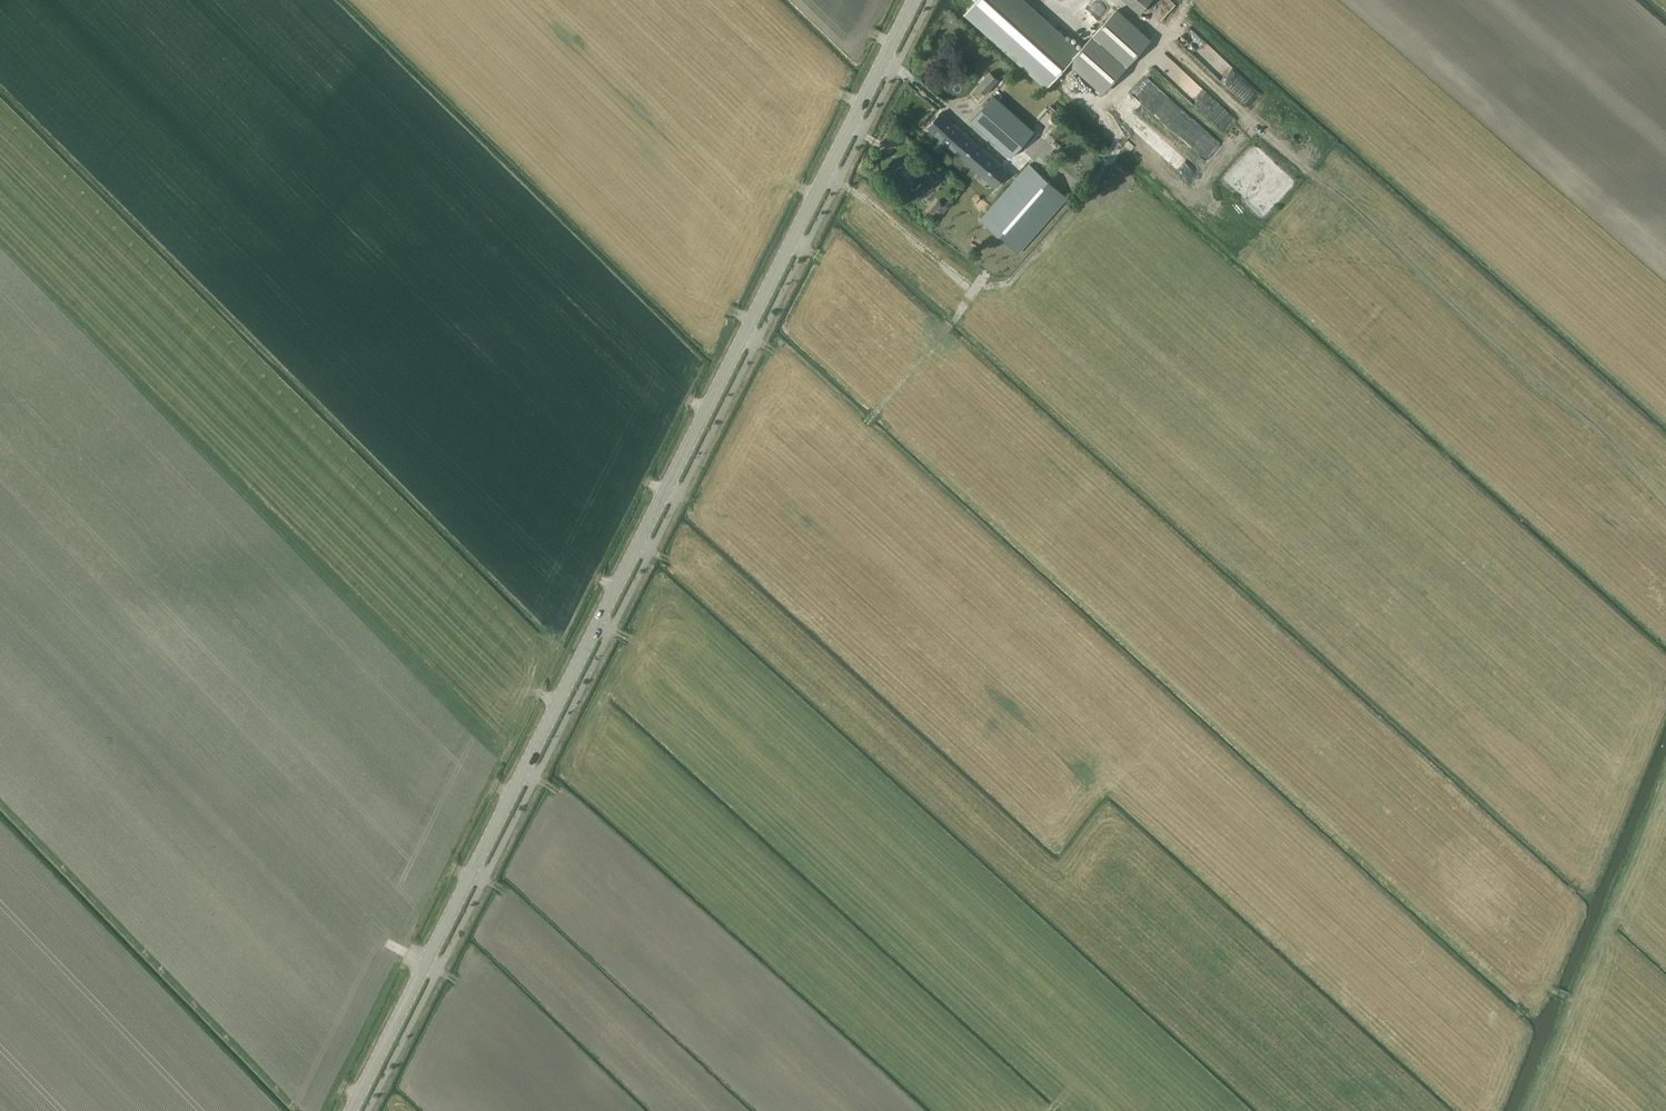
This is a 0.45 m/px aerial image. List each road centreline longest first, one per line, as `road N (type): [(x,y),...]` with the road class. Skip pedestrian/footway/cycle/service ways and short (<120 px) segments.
road 1 (tertiary): [(352,1110),(913,0)]
road 2 (track): [(1162,40),(1269,138),(1341,188),(1383,239),(1665,503)]
road 3 (track): [(825,174),(973,291),(1011,282),(1083,200),(1117,145),(1100,112)]
road 4 (track): [(973,291),(859,431)]

